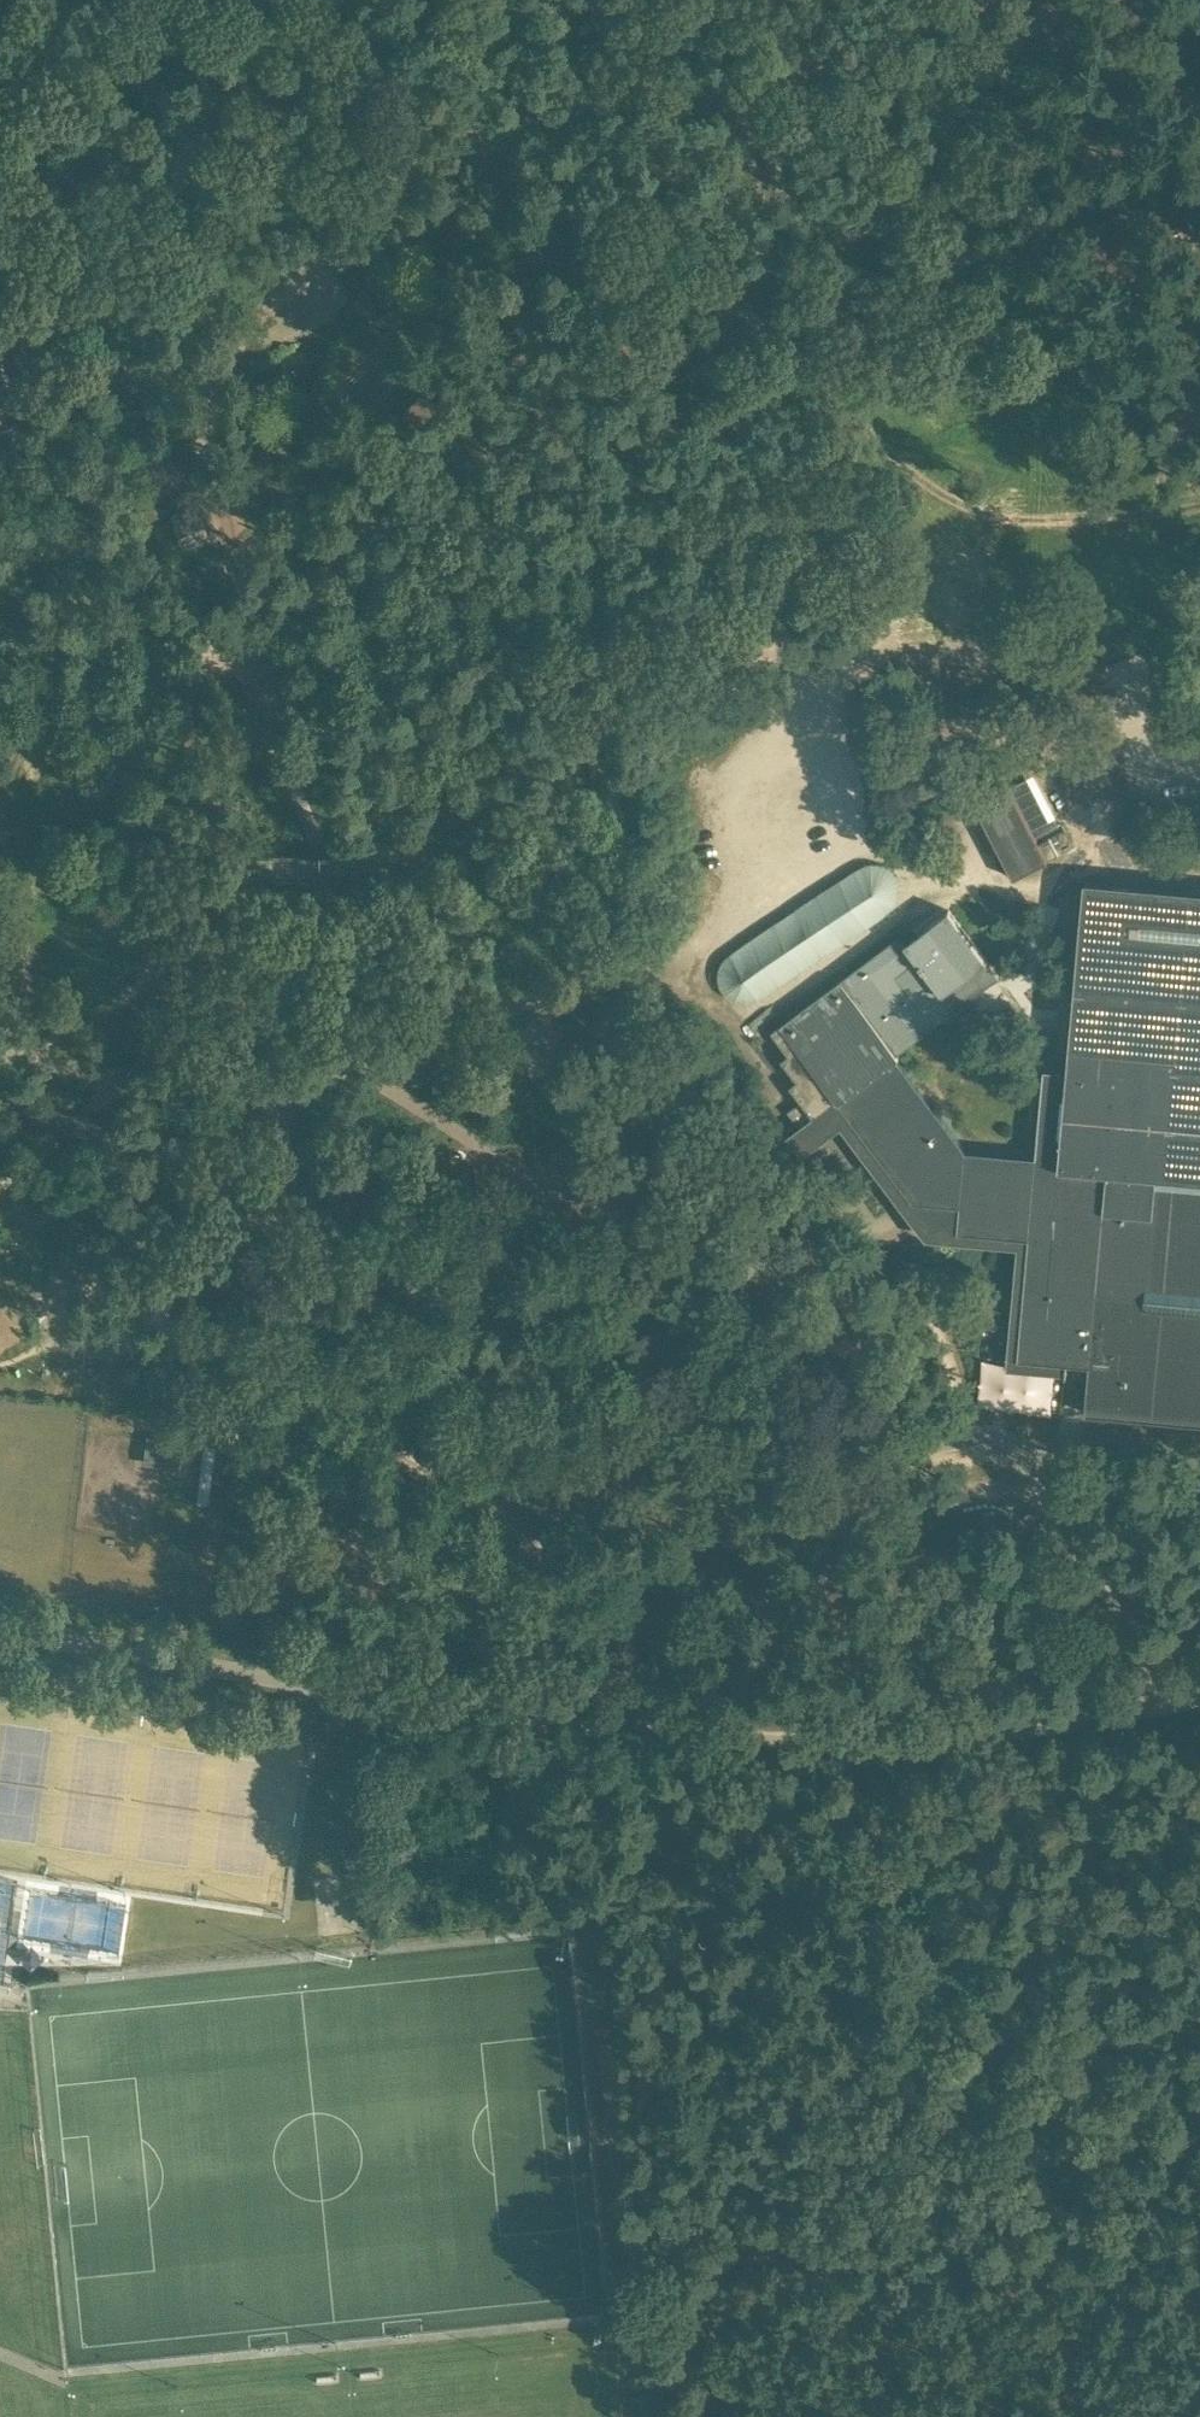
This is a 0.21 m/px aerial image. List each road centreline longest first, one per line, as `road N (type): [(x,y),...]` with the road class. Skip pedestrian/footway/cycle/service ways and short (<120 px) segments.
road 1 (track): [(1199,1522),(1113,1493),(984,1490),(925,1512),(885,1548),(829,1578),(731,1617),(676,1627),(633,1610),(366,1427),(341,1422),(293,1430),(246,1413),(226,1384),(222,1344),(280,1190),(287,1154),(287,983),(322,892),(306,803),(264,714),(205,426),(222,365),(262,302),(371,206),(411,136),(514,157),(546,155),(663,101),(719,88),(736,92),(751,111),(755,241),(775,321),(823,398),(895,463),(963,506),(1018,523),(1094,531),(1199,503)]
road 2 (track): [(713,2326),(707,2290),(714,2266),(739,2240),(770,2234),(966,2247),(996,2243),(1034,2222),(1044,2178),(1033,2127),(936,1956),(905,1847),(894,1748)]
road 3 (unclassified): [(0,1633),(707,1755),(894,1748)]
road 4 (track): [(26,929),(155,889),(408,855),(437,822),(440,781),(456,770),(473,712),(507,689),(560,603)]
road 5 (track): [(1199,1691),(1025,1725),(912,1735),(894,1748)]
road 6 (track): [(253,664),(144,662),(0,632)]
road 7 (track): [(0,43),(31,145),(35,226)]
road 8 (track): [(0,898),(26,929),(34,1018),(25,1058)]
road 9 (track): [(1060,795),(1081,779),(1199,755)]

